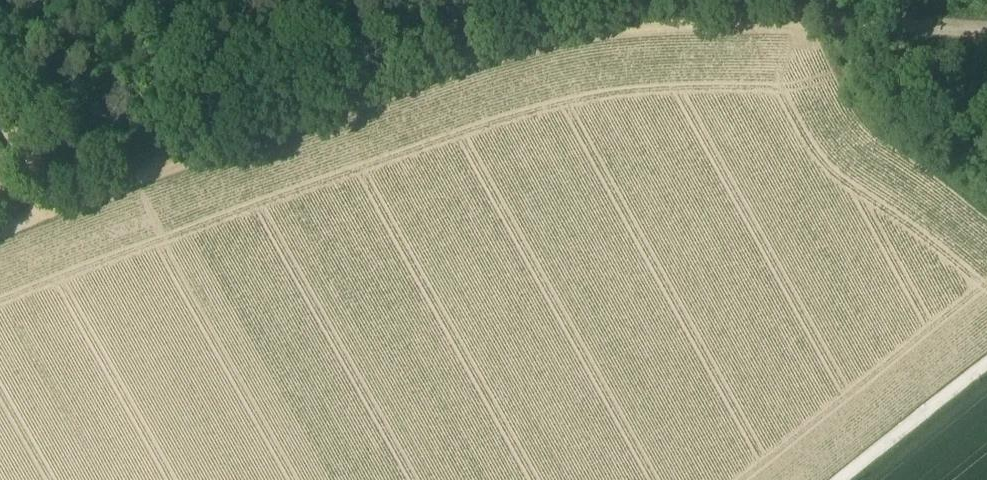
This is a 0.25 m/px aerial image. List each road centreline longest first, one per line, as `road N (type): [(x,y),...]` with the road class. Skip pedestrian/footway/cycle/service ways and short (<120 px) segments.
road 1 (track): [(70,203),(490,54),(638,17),(986,34)]
road 2 (track): [(838,479),(986,364)]
road 3 (track): [(0,98),(70,203)]

